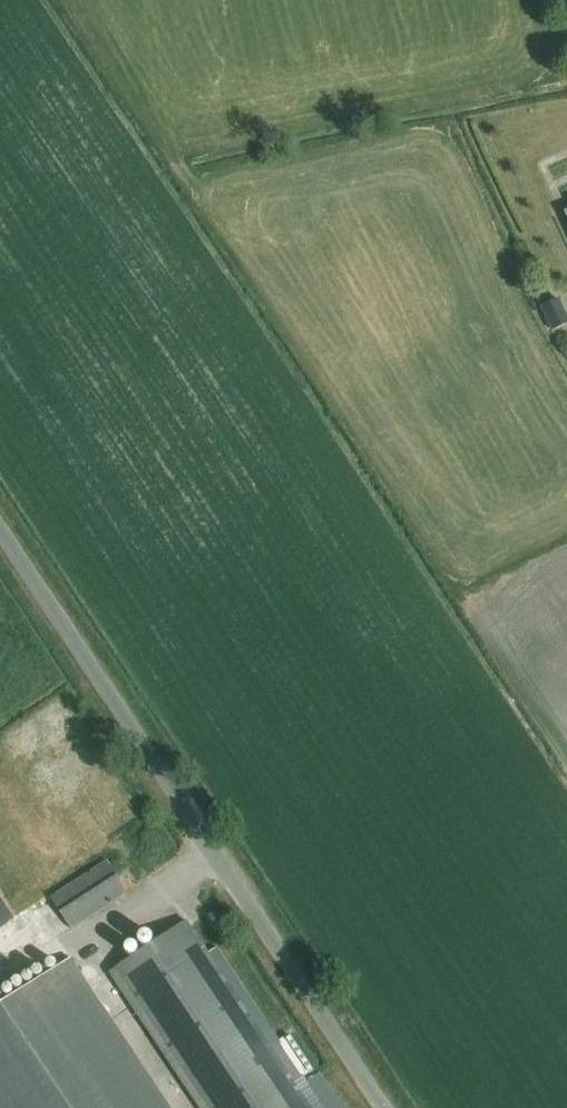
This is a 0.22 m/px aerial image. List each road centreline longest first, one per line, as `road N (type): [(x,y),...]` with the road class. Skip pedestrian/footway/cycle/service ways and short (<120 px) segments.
road 1 (unclassified): [(383,1107),(0,533)]

